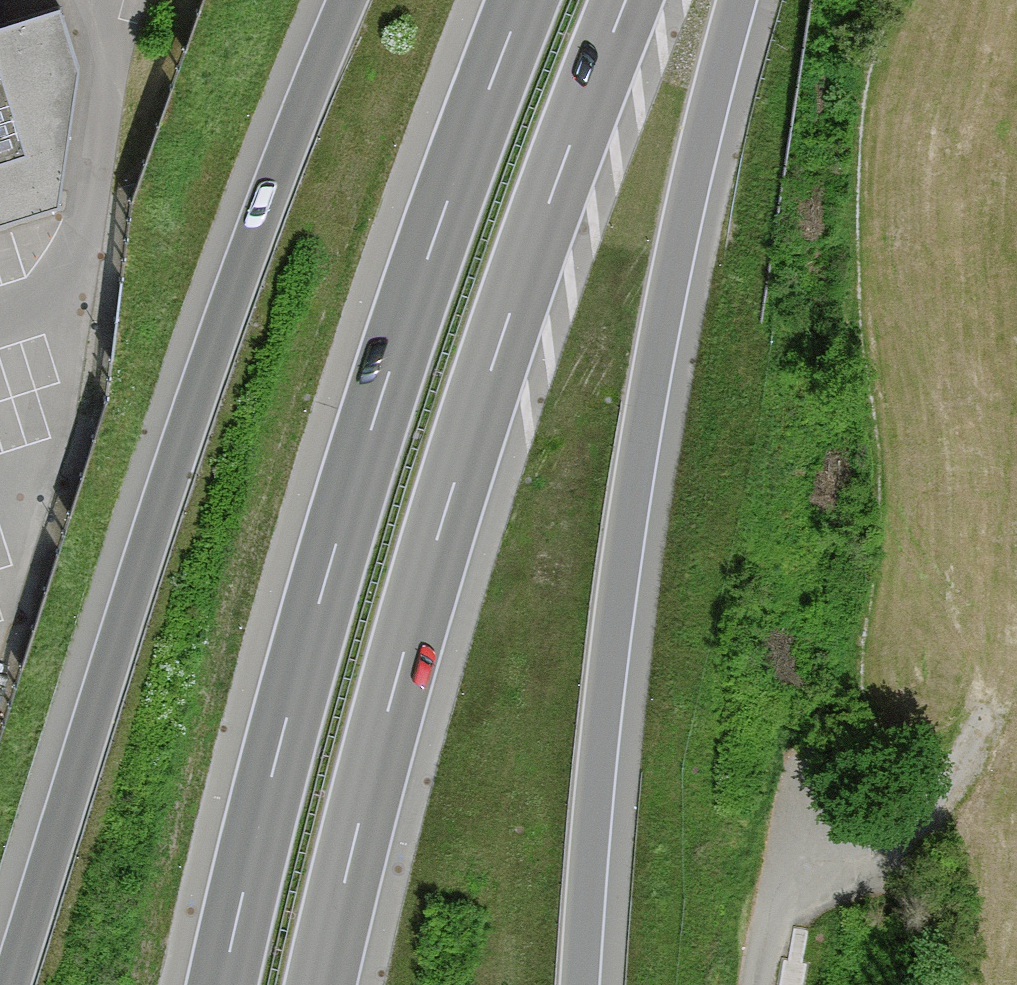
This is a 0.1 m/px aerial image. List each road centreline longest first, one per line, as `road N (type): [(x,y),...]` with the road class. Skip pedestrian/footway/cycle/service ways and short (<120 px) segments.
road 1 (motorway): [(347,0),(265,190),(203,366),(11,984)]
road 2 (motorway): [(320,984),(453,484),(626,0)]
road 3 (motorway): [(523,0),(362,454),(222,984)]
road 4 (motorway): [(585,984),(609,696),(668,304),(735,0)]
road 5 (track): [(791,847),(882,857),(908,840),(957,761)]

